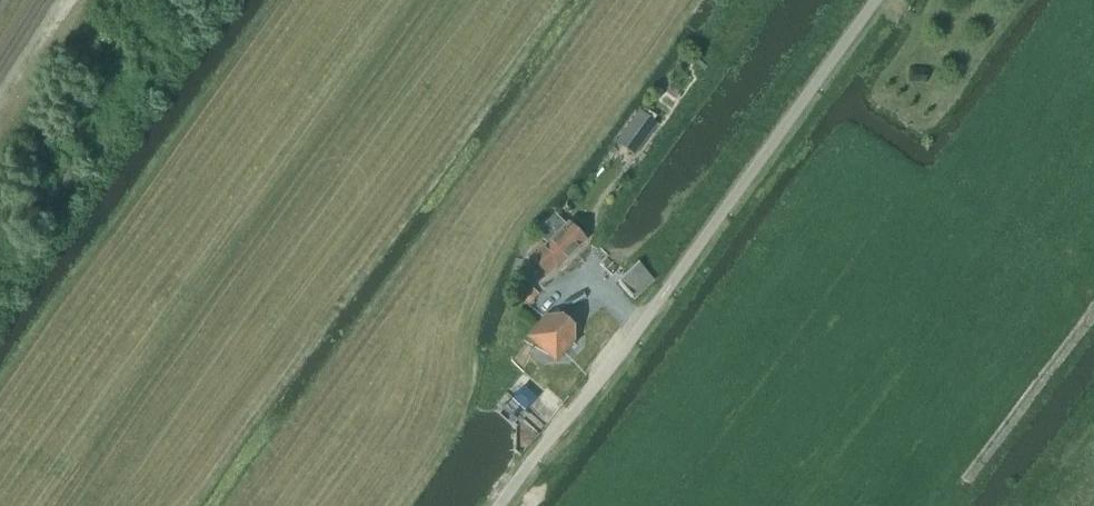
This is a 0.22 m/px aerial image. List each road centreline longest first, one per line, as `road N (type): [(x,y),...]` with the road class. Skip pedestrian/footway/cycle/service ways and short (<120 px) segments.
road 1 (unclassified): [(498,505),(661,299)]

